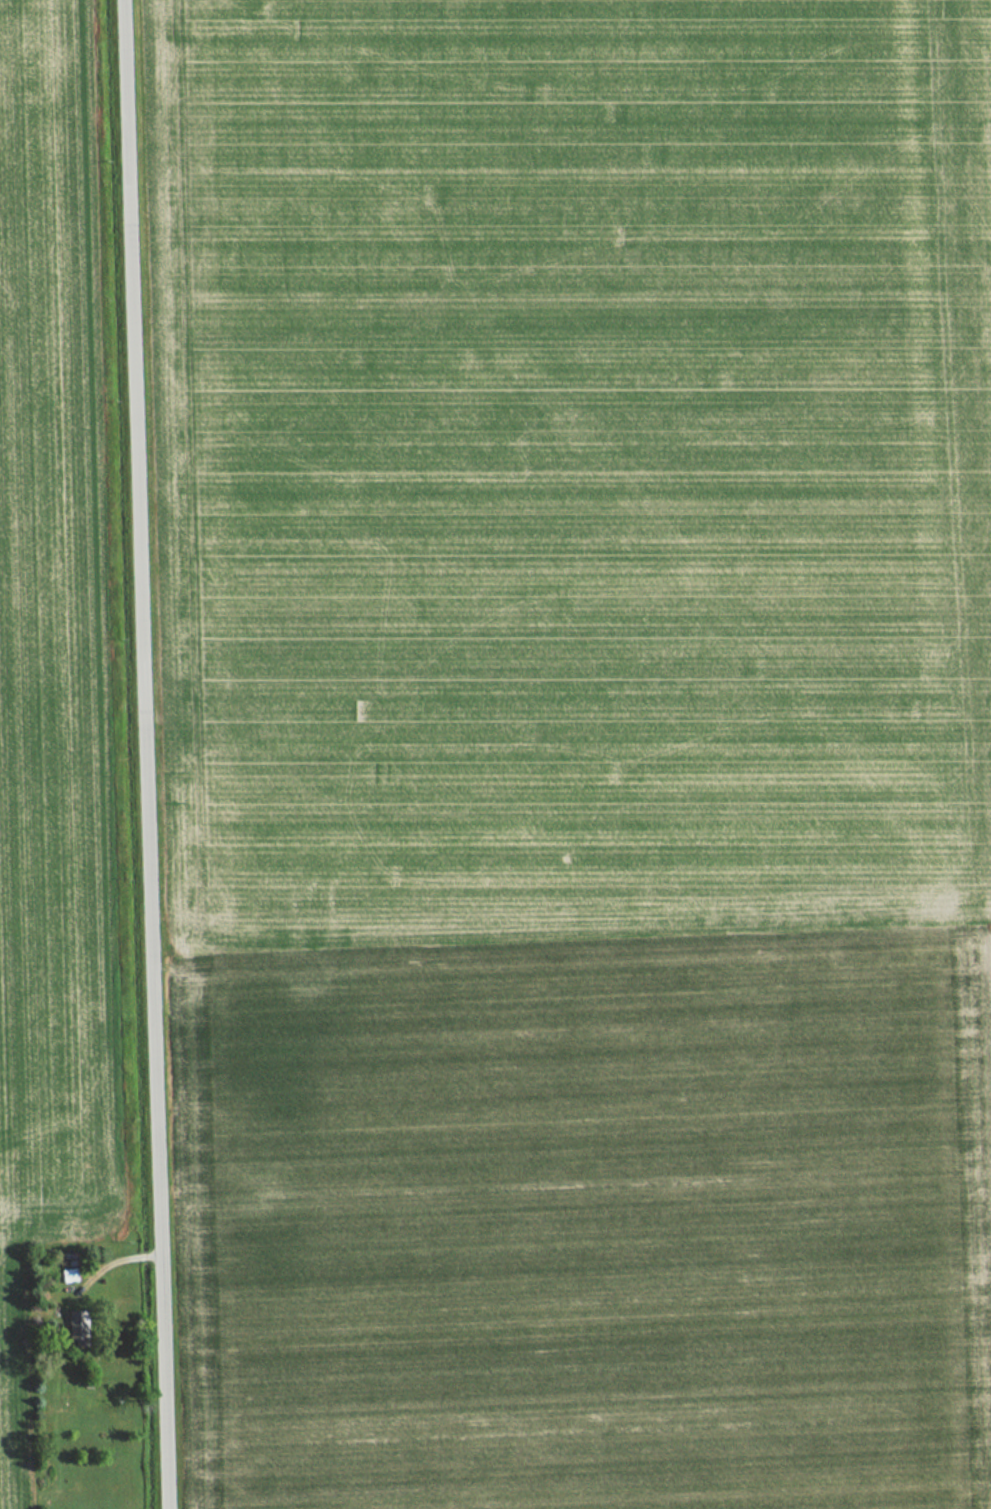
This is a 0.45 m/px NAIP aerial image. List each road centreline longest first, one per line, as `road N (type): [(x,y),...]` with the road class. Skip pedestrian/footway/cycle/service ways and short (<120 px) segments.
road 1 (residential): [(168,1508),(124,0)]

